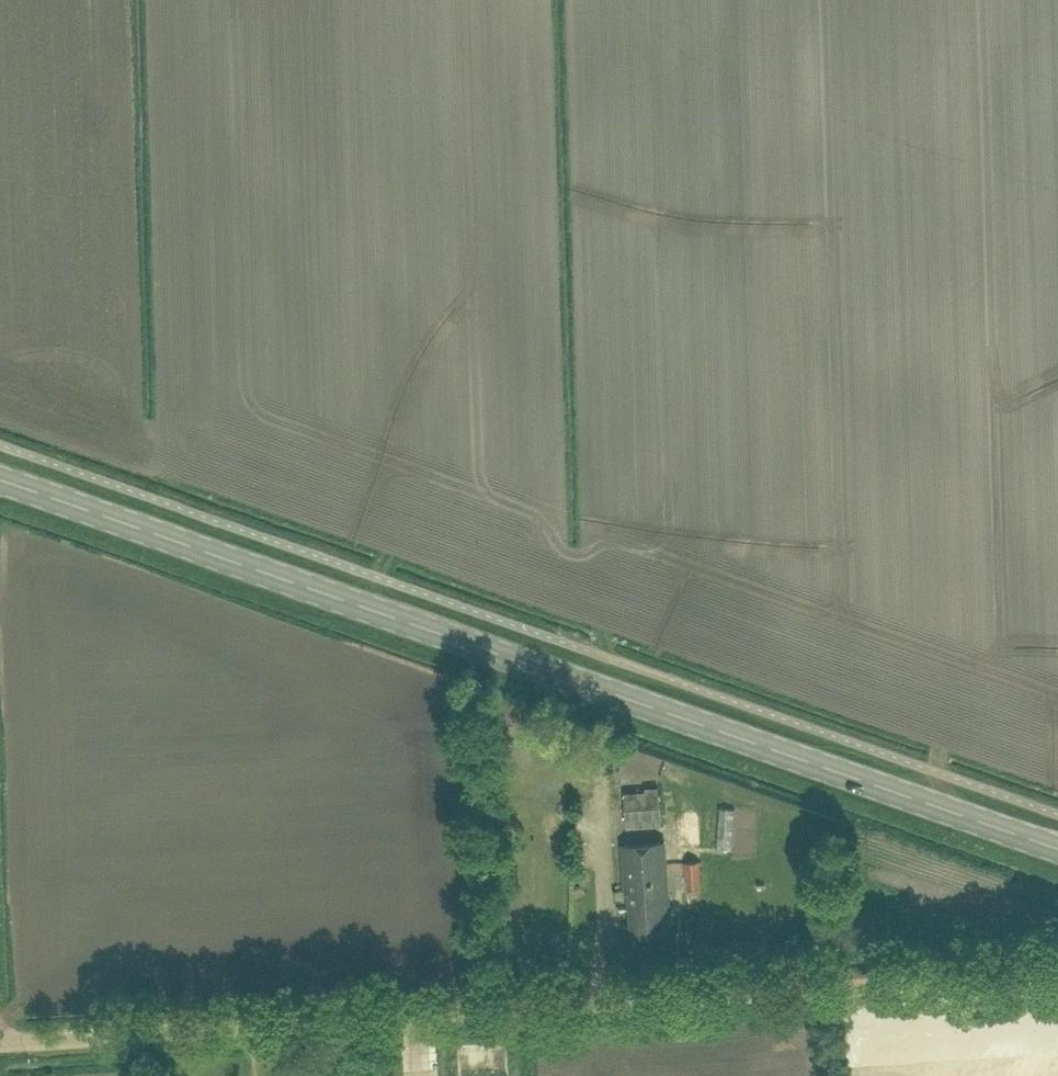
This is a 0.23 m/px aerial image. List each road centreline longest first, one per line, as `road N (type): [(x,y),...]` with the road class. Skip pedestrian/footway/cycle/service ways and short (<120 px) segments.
road 1 (secondary): [(1057,848),(0,480)]
road 2 (unclassified): [(0,1042),(1057,970)]

